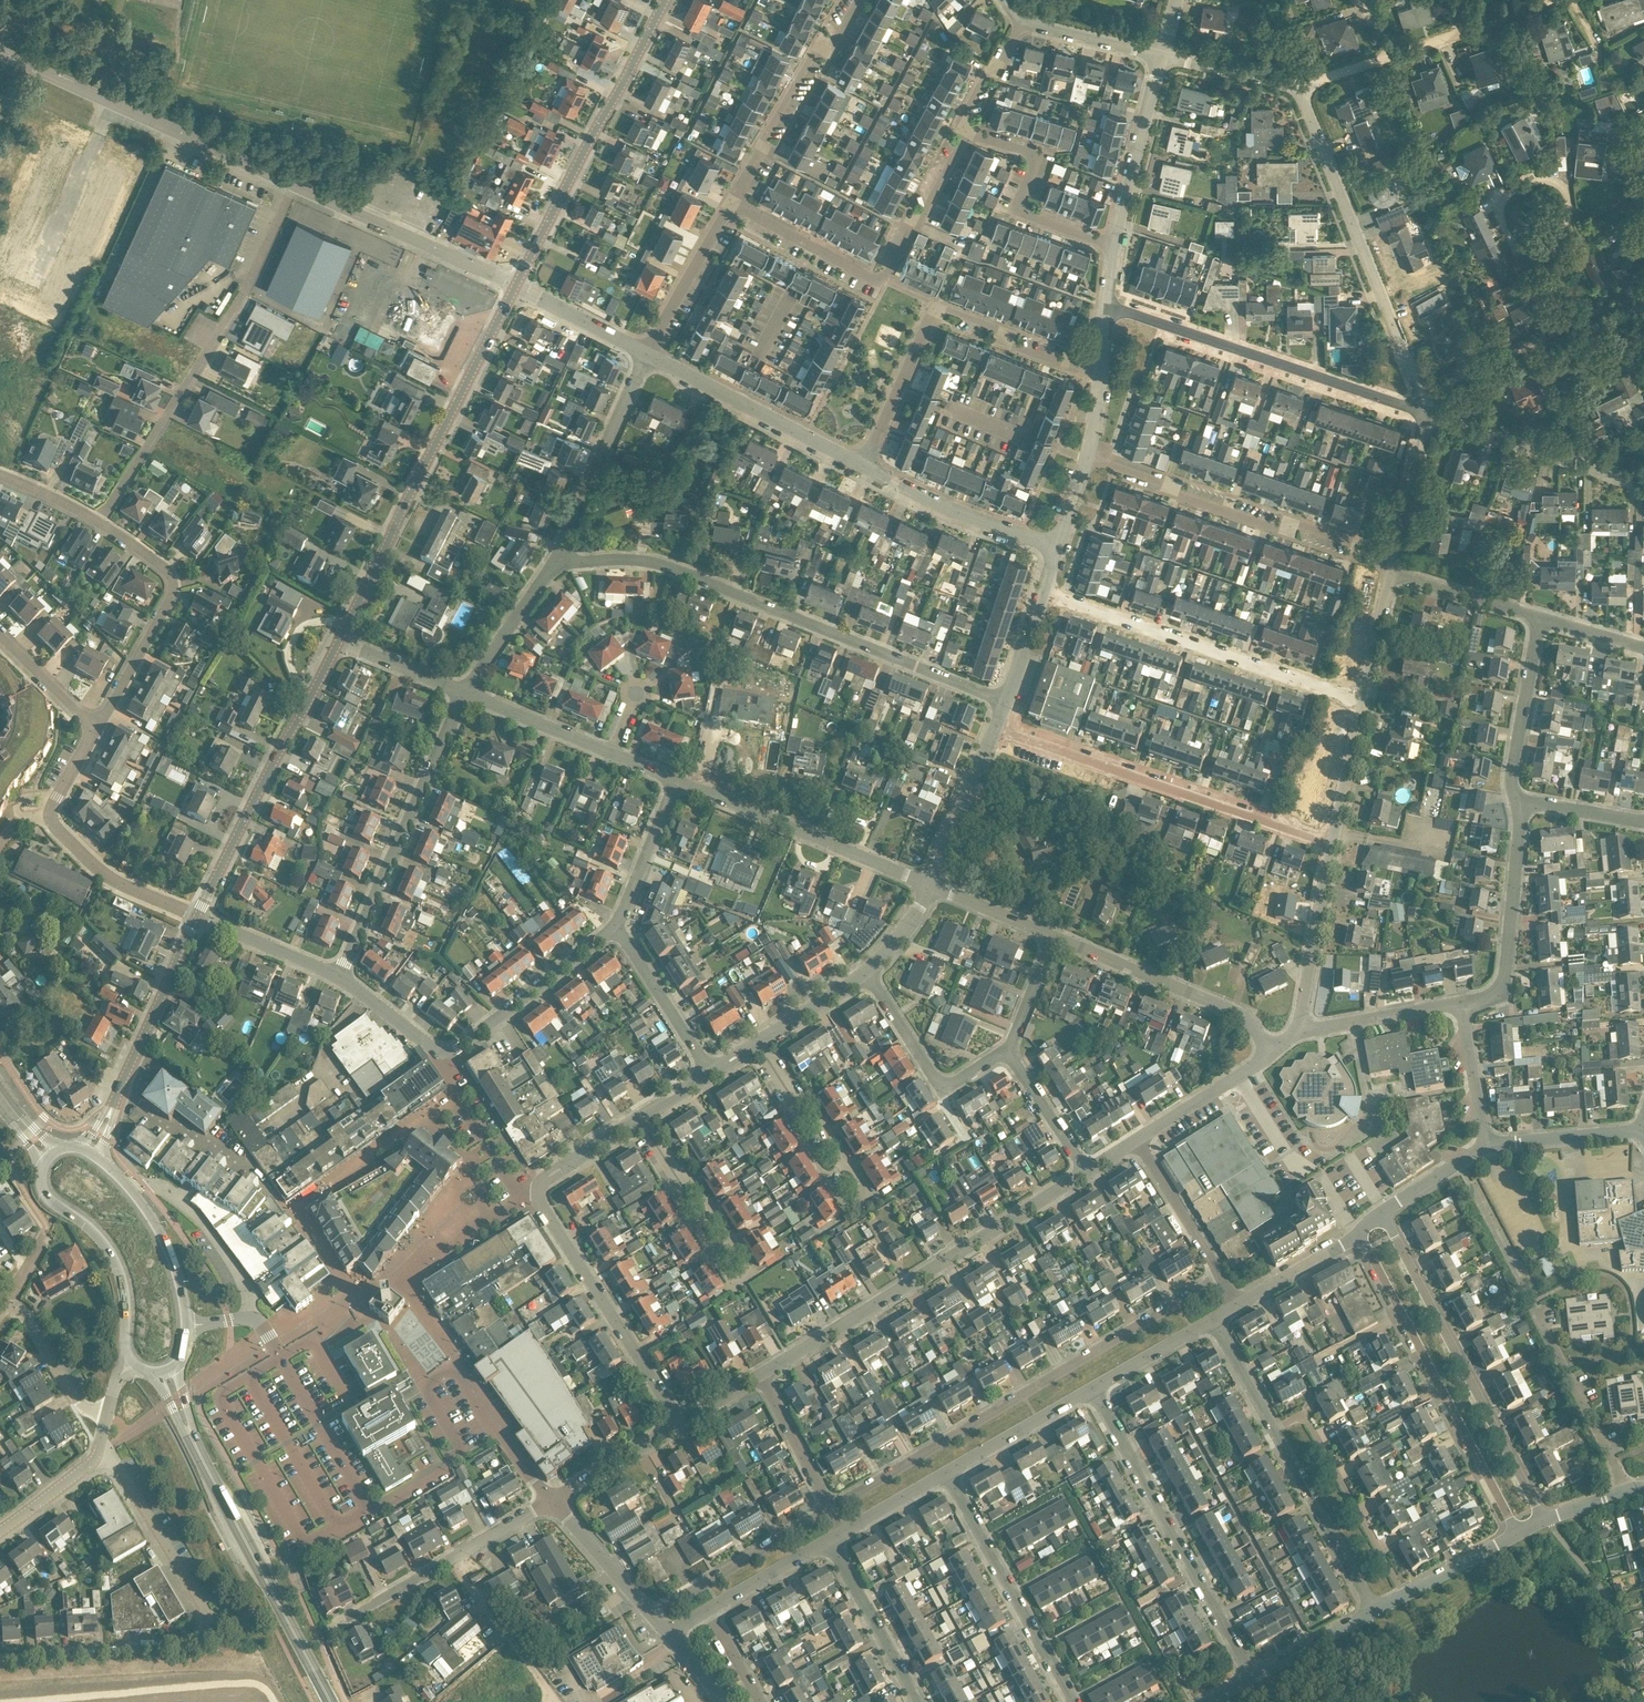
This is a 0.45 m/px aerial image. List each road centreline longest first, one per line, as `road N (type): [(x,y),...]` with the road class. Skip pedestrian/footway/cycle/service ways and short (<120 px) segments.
road 1 (unclassified): [(0,52),(515,285)]
road 2 (residential): [(1007,702),(661,565),(555,560)]
road 3 (residential): [(831,1505),(1220,1276)]
road 4 (secondary): [(337,646),(515,285)]
road 5 (unclassified): [(761,1373),(1089,1171)]
road 6 (residential): [(861,463),(934,304),(997,327),(1011,344),(1101,370)]
road 7 (residential): [(1332,843),(998,726)]
road 8 (residential): [(1545,1519),(1383,1213)]
road 9 (residential): [(733,201),(879,280),(966,130)]
road 10 (residential): [(1364,703),(1044,591)]
road 11 (residential): [(1424,414),(1108,310)]
road 12 (residential): [(1515,1532),(1358,1240)]
road 13 (residential): [(1254,1679),(1094,1389)]
road 14 (residential): [(1395,561),(1298,524),(1281,529),(1177,495),(1168,484),(1087,455)]
road 15 (unclassified): [(1421,395),(1298,90)]
road 16 (secondary): [(515,285),(661,0)]
road 17 (residential): [(339,975),(465,693)]
road 18 (secondary): [(199,916),(337,646)]
road 19 (primary): [(332,1701),(194,1443)]
road 20 (residential): [(677,1427),(537,1188)]
road 21 (residential): [(931,883),(676,780)]
road 22 (residential): [(100,732),(173,579),(98,523)]
road 23 (residential): [(1073,1701),(947,1472)]
road 24 (residential): [(333,1625),(551,1501)]
road 25 (residential): [(1278,1049),(1219,1002),(1058,940)]
road 26 (residential): [(733,201),(816,50),(834,42),(857,0)]
road 27 (residential): [(1113,245),(1016,211),(1038,155),(966,130)]
road 28 (residential): [(861,463),(649,354)]
road 29 (residential): [(1405,1593),(1304,1417),(1275,1429)]
road 30 (residential): [(1643,484),(1424,414)]
road 31 (residential): [(1462,1004),(1503,987),(1524,803)]
road 32 (primary): [(41,1169),(44,1195),(92,1233),(116,1264),(132,1364)]
road 33 (residential): [(555,560),(649,354)]
road 34 (residential): [(216,337),(98,523)]
road 35 (residential): [(207,1623),(192,1644),(168,1651),(0,1663)]
road 36 (residential): [(119,1091),(168,1128),(256,1173),(286,1208),(295,1208)]
road 37 (residential): [(445,1055),(619,931)]
road 38 (residential): [(1056,548),(861,463)]
road 39 (residential): [(648,1612),(831,1505)]
road 40 (residential): [(1007,1055),(964,1089),(950,1086),(931,1072),(869,976)]
road 41 (residential): [(1374,1608),(1275,1429)]
road 42 (residential): [(207,1623),(107,1450)]
road 43 (residential): [(1113,245),(1164,55)]
road 44 (residential): [(455,1094),(295,1208)]
road 45 (residential): [(1629,1491),(1539,1317)]
road 46 (residential): [(1550,247),(1512,238),(1499,213),(1503,200),(1547,177),(1562,190),(1567,213),(1560,233)]
road 47 (residential): [(1524,803),(1514,796),(1512,770),(1541,618)]
road 48 (secondary): [(119,1091),(199,916)]
road 49 (primary): [(188,1326),(165,1243),(101,1160)]
road 50 (residential): [(856,1205),(759,1041)]
road 51 (unclassified): [(1301,1031),(1332,843)]
road 52 (residential): [(919,1701),(833,1537)]
road 53 (residential): [(735,1273),(637,1117)]
road 54 (residential): [(199,916),(116,882),(63,837),(51,817)]
road 55 (residential): [(1421,395),(1585,317)]
road 56 (residential): [(649,354),(733,201)]
road 57 (residential): [(931,883),(998,726)]
road 58 (unclassified): [(1135,1141),(1278,1049)]
road 59 (residential): [(947,1472),(1094,1389)]
road 60 (residential): [(712,1071),(619,931)]
road 61 (residential): [(551,1501),(458,1362)]
road 62 (residential): [(619,931),(676,780)]
road 63 (residential): [(1393,55),(1545,2)]
road 64 (residential): [(465,693),(555,560)]
road 65 (residential): [(1220,1276),(1135,1141)]
road 66 (residential): [(611,754),(465,693)]
road 67 (residential): [(1541,618),(1392,573)]
road 68 (residential): [(10,1301),(31,1320),(80,1403),(107,1417)]
road 69 (residential): [(339,975),(199,916)]
road 70 (residential): [(649,354),(515,285)]
road 71 (residential): [(1488,1145),(1638,1134)]
road 72 (unclassified): [(1395,561),(1424,414)]
road 73 (residential): [(831,1505),(761,1373)]
road 74 (unclassified): [(648,1612),(551,1501)]
road 75 (residential): [(399,1275),(522,1196)]
road 76 (unclassified): [(551,1501),(677,1427)]
road 77 (unclassified): [(1164,55),(1024,19)]
road 78 (unclassified): [(1332,843),(1364,703)]
road 79 (residential): [(1488,1145),(1462,1004)]
road 80 (residential): [(1089,1171),(1007,1055)]
road 81 (residential): [(712,1609),(833,1537)]
road 82 (residential): [(1094,1389),(1215,1318)]
road 83 (unclassified): [(1254,1679),(1374,1608)]
road 84 (residential): [(1058,940),(931,883)]
road 85 (unclassified): [(1298,90),(1164,55)]
road 86 (residential): [(0,637),(100,732)]
road 87 (residential): [(465,693),(337,646)]
road 88 (unclassified): [(1364,703),(1392,573)]
road 89 (residential): [(1241,1303),(1358,1240)]
road 90 (residential): [(445,1055),(339,975)]
road 91 (tertiary): [(0,1531),(87,1466),(99,1445)]
road 92 (residential): [(966,130),(960,121),(1024,19)]
road 93 (residential): [(759,1041),(869,976)]
road 94 (residential): [(1275,1429),(1215,1318)]
road 95 (residential): [(1058,940),(1007,1055)]
road 96 (unclassified): [(1405,1593),(1515,1532)]
road 97 (residential): [(1383,1213),(1488,1145)]
road 98 (residential): [(537,1188),(637,1117)]
road 99 (residential): [(1643,822),(1524,803)]

